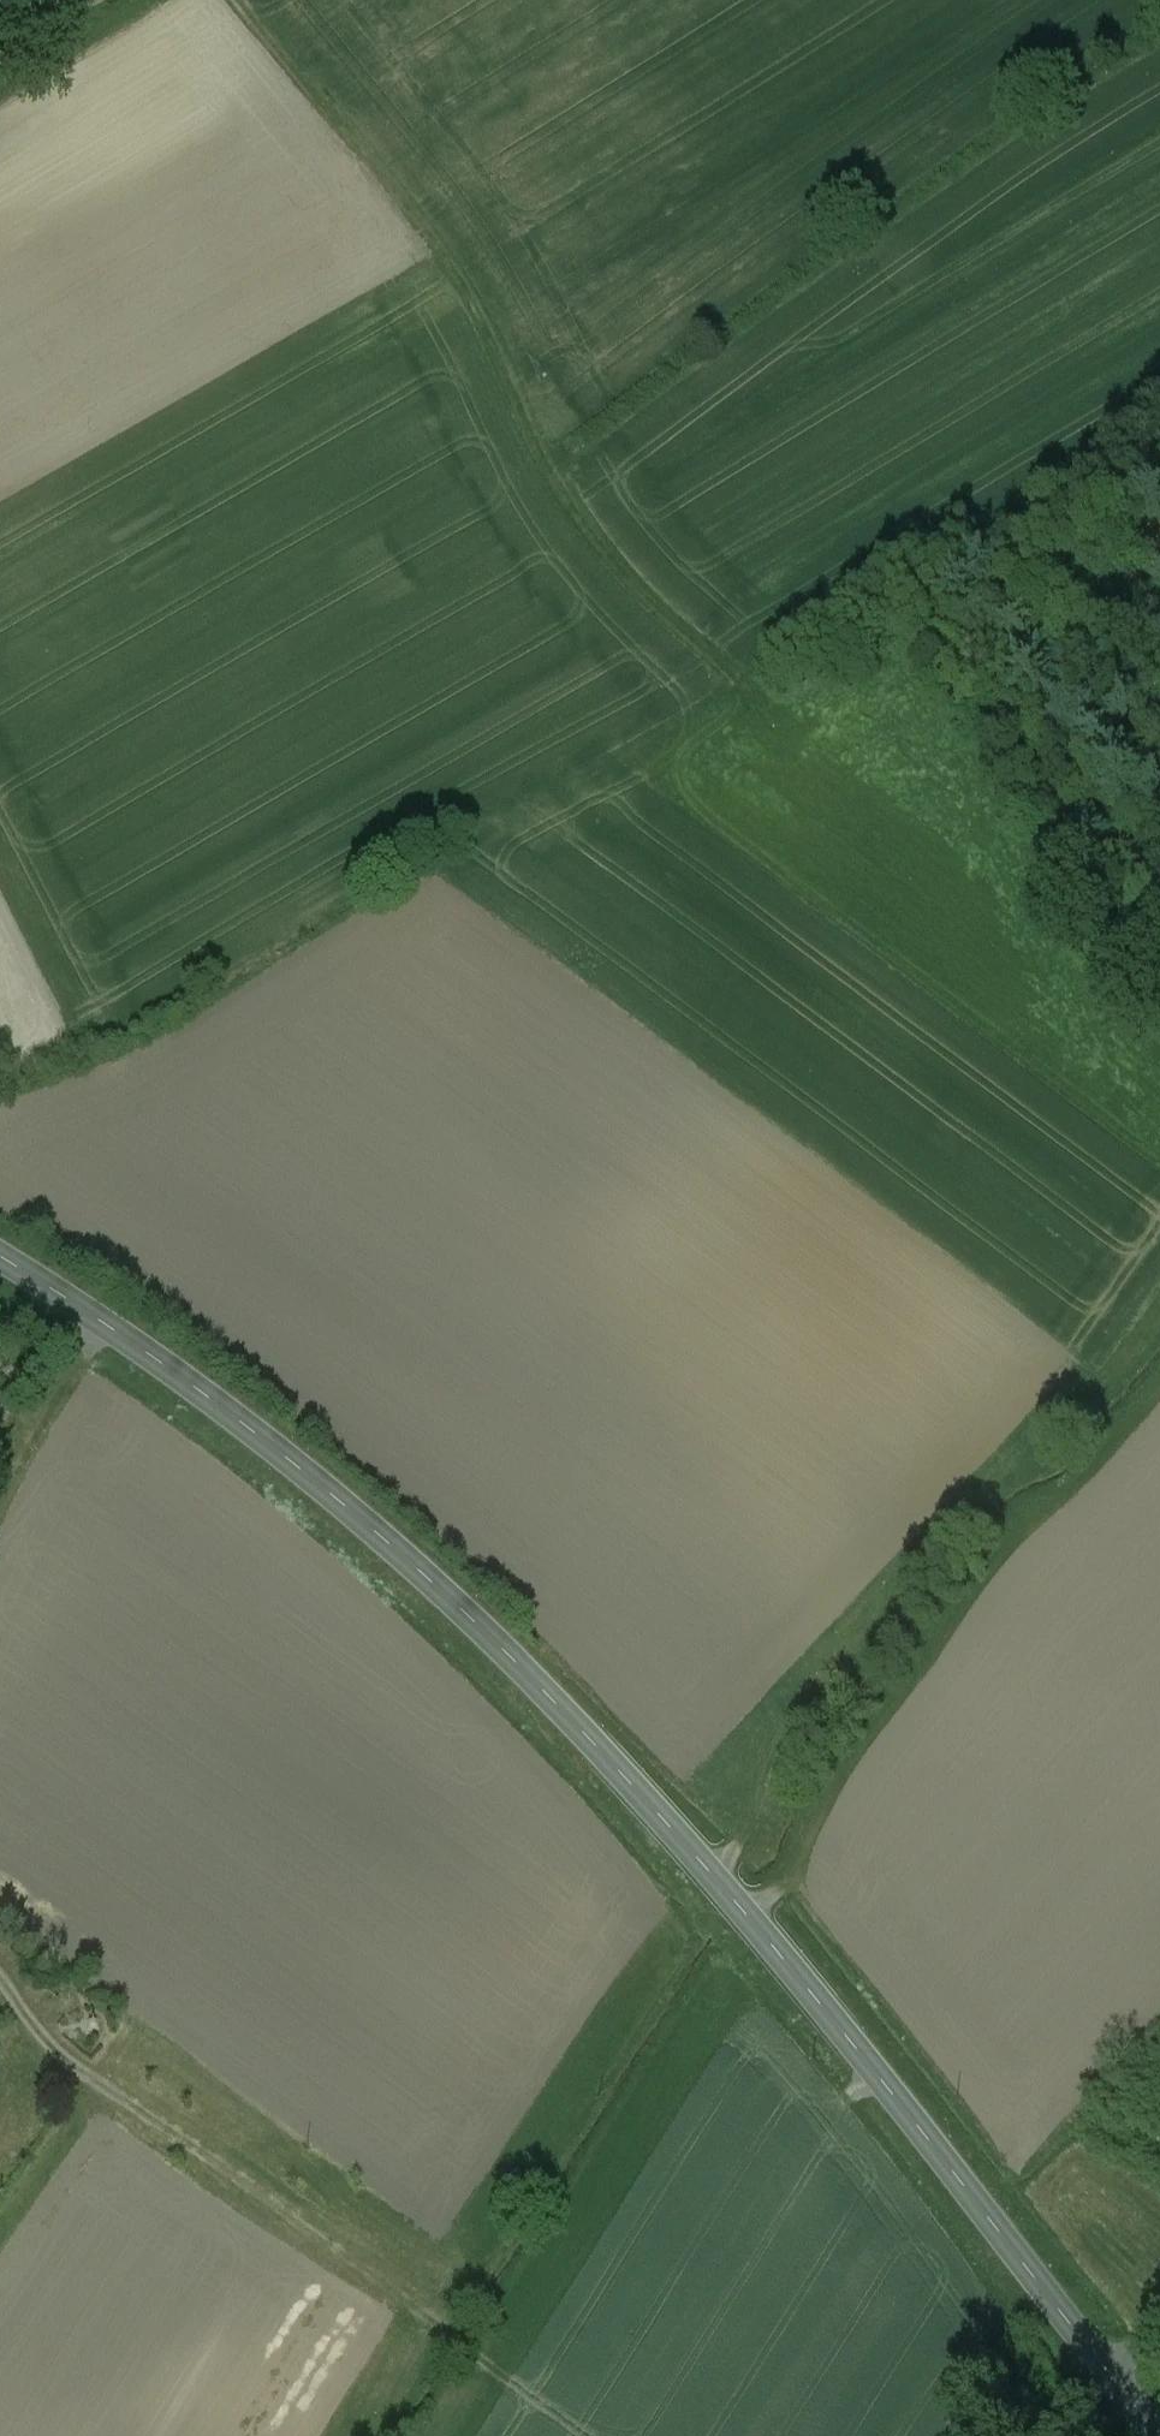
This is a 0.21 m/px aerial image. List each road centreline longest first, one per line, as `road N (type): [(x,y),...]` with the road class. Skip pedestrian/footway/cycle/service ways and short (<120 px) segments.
road 1 (tertiary): [(0,1258),(255,1434),(518,1665),(772,1947),(1159,2435)]
road 2 (track): [(249,0),(437,245),(569,506),(668,623),(742,678)]
road 3 (track): [(0,1975),(86,2076),(435,2324)]
road 4 (track): [(105,1326),(0,1497)]

